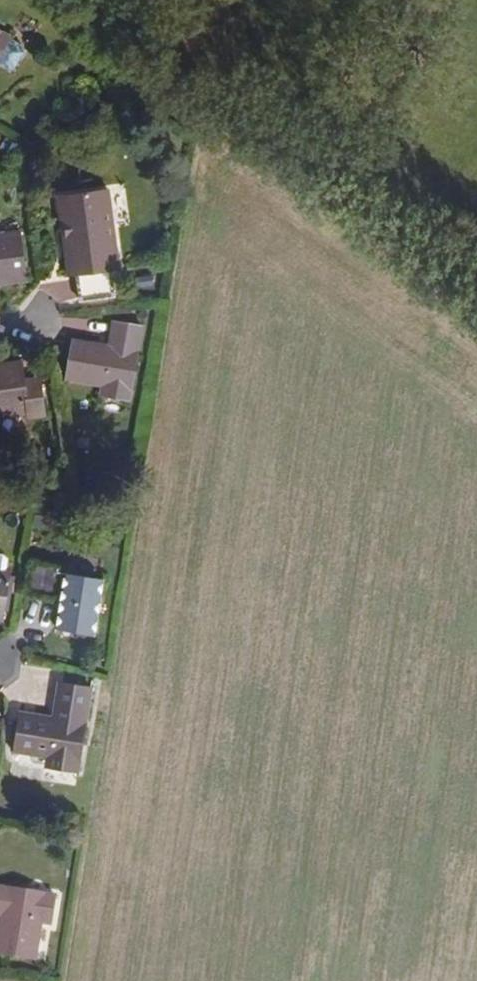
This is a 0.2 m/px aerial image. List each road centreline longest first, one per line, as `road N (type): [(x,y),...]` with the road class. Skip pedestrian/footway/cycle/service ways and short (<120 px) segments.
road 1 (track): [(192,107),(476,298)]

